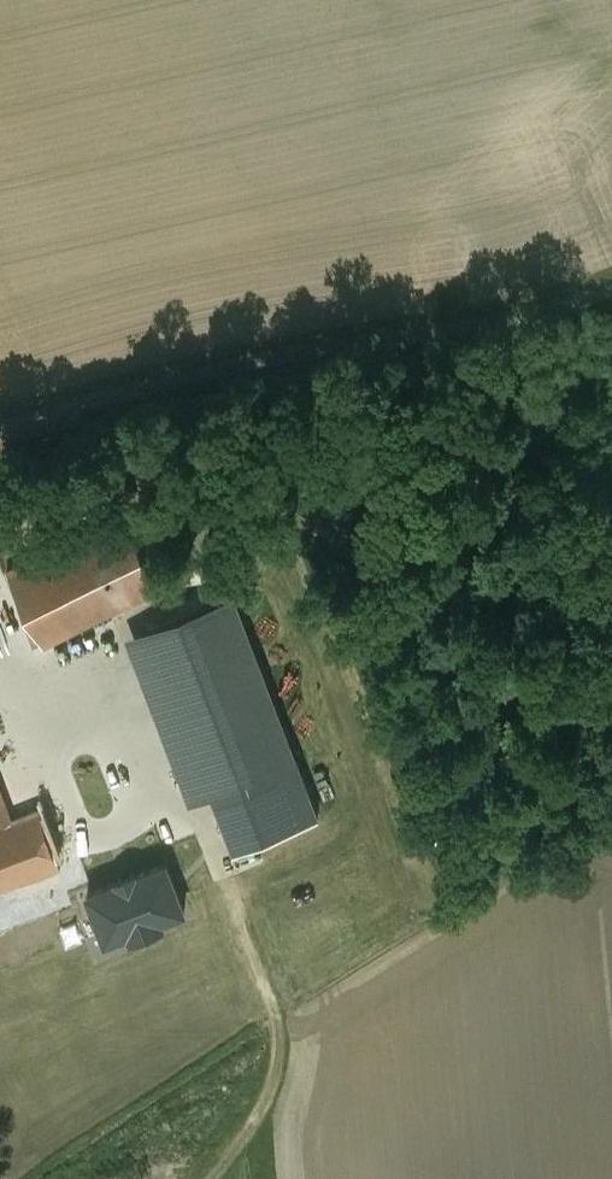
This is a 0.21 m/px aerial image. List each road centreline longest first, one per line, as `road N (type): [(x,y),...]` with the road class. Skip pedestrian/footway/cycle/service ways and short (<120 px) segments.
road 1 (unclassified): [(0,419),(284,339),(475,314),(611,269)]

